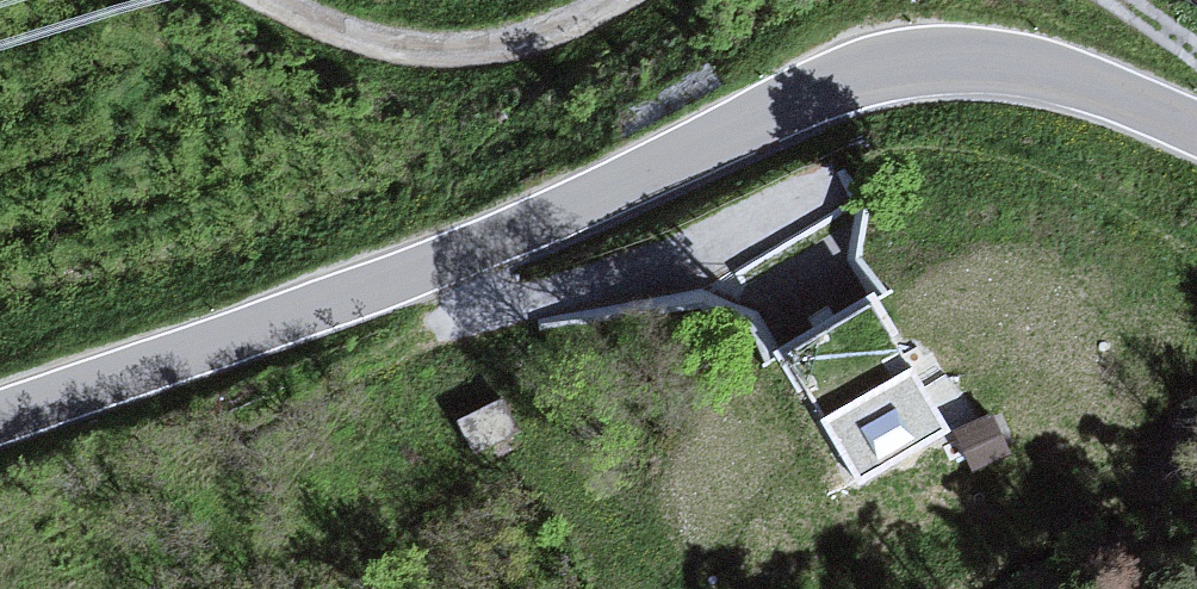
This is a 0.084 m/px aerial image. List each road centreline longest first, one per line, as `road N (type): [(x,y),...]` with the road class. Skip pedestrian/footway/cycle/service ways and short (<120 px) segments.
road 1 (tertiary): [(1196,133),(1073,85),(918,62),(845,81),(585,206),(436,266),(0,421)]
road 2 (track): [(611,0),(517,64),(324,56),(243,0)]

